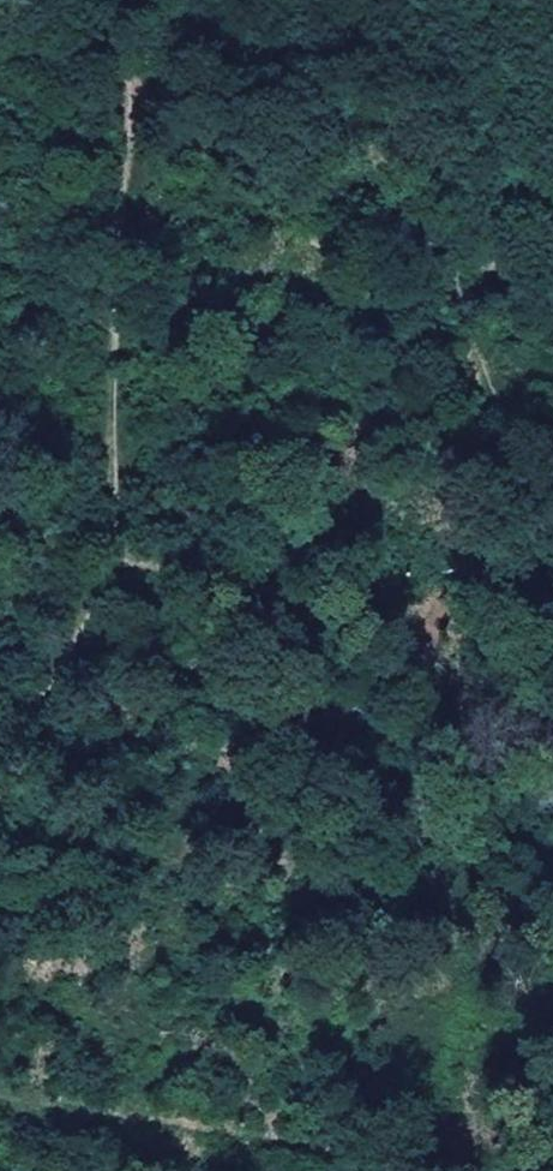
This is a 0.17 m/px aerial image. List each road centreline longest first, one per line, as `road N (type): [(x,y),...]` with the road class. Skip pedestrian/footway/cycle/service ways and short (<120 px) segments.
road 1 (track): [(130,85),(244,77),(337,98),(410,194),(552,686)]
road 2 (track): [(129,0),(130,85),(93,595),(0,793)]

